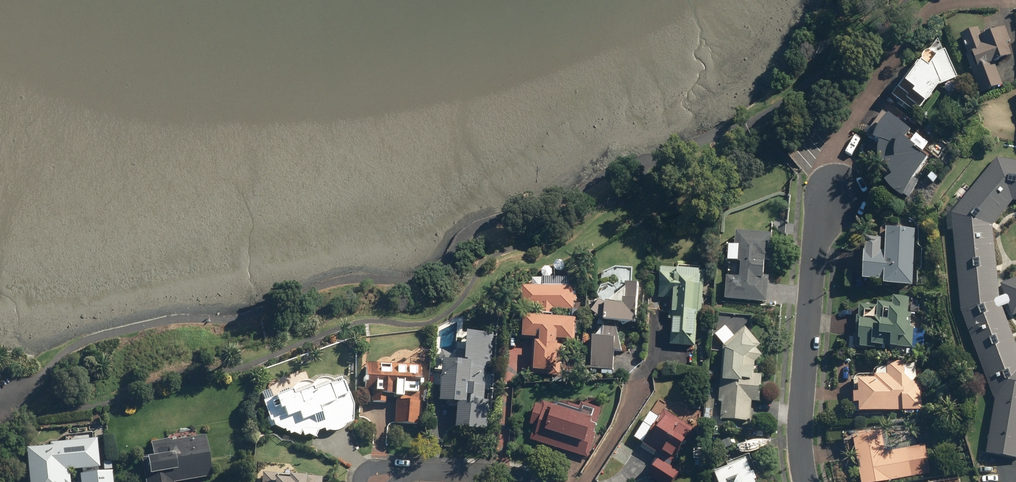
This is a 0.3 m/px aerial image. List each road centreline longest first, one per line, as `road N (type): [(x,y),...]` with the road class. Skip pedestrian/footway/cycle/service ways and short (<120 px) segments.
road 1 (residential): [(811,481),(799,439),(816,229),(833,195)]
road 2 (residential): [(833,195),(854,121),(918,20),(939,4),(993,0)]

